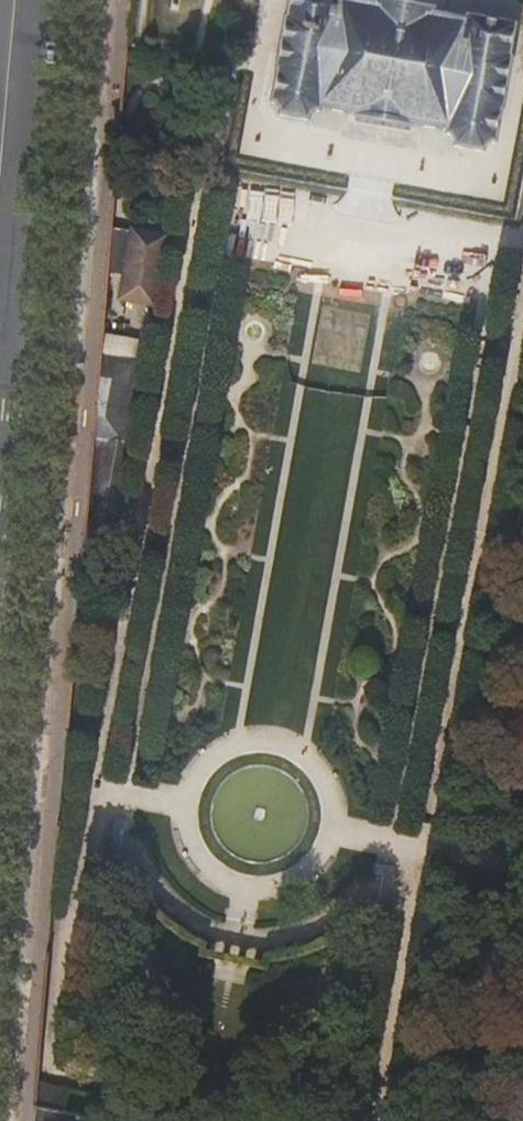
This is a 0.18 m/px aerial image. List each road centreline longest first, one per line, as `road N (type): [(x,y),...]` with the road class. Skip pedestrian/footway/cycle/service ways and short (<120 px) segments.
road 1 (secondary): [(21,0),(0,247)]

